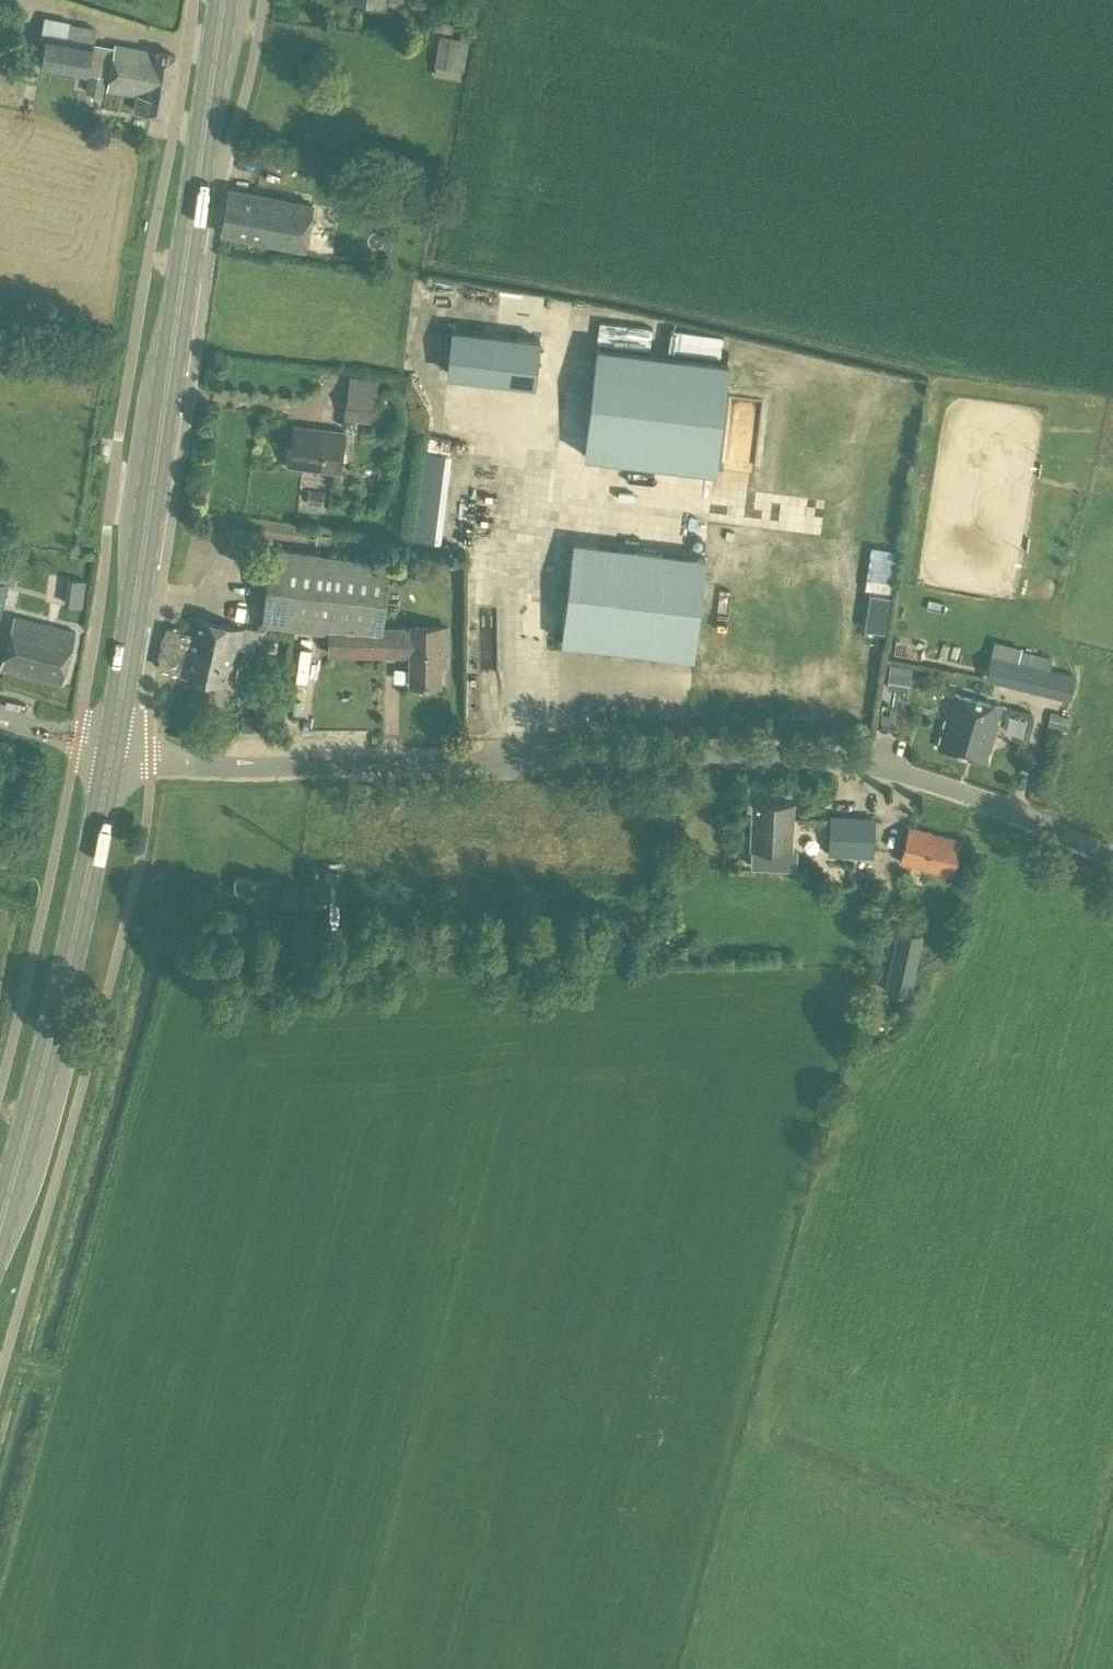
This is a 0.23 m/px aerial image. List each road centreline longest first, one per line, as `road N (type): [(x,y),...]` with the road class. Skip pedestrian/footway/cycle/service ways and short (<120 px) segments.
road 1 (unclassified): [(1112,856),(963,792),(832,762),(754,756),(270,765),(114,756)]
road 2 (primary): [(114,756),(224,0)]
road 3 (primary): [(0,1232),(44,1084),(114,756)]
road 4 (unclassified): [(114,756),(0,717)]

